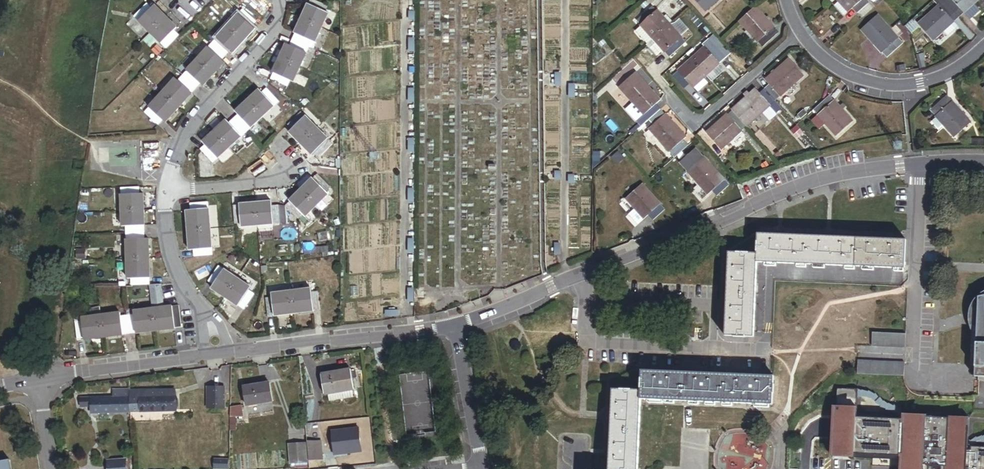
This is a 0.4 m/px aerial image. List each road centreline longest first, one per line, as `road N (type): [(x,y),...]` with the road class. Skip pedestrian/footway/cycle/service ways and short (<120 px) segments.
road 1 (residential): [(587,273),(584,339),(781,350),(783,274),(897,278)]
road 2 (residential): [(587,273),(805,187),(922,160)]
road 3 (residential): [(278,0),(267,39),(192,125),(166,194)]
road 4 (residential): [(230,352),(455,324)]
road 5 (residential): [(915,377),(922,160)]
road 6 (residential): [(983,46),(950,72),(900,81),(849,74),(800,33)]
road 7 (residential): [(50,376),(230,352)]
road 8 (residential): [(670,94),(696,125),(800,33)]
road 9 (residential): [(166,194),(175,266),(230,352)]
road 10 (residential): [(483,468),(455,324)]
road 11 (residential): [(455,324),(587,273)]
road 12 (residential): [(288,169),(247,187),(166,194)]

